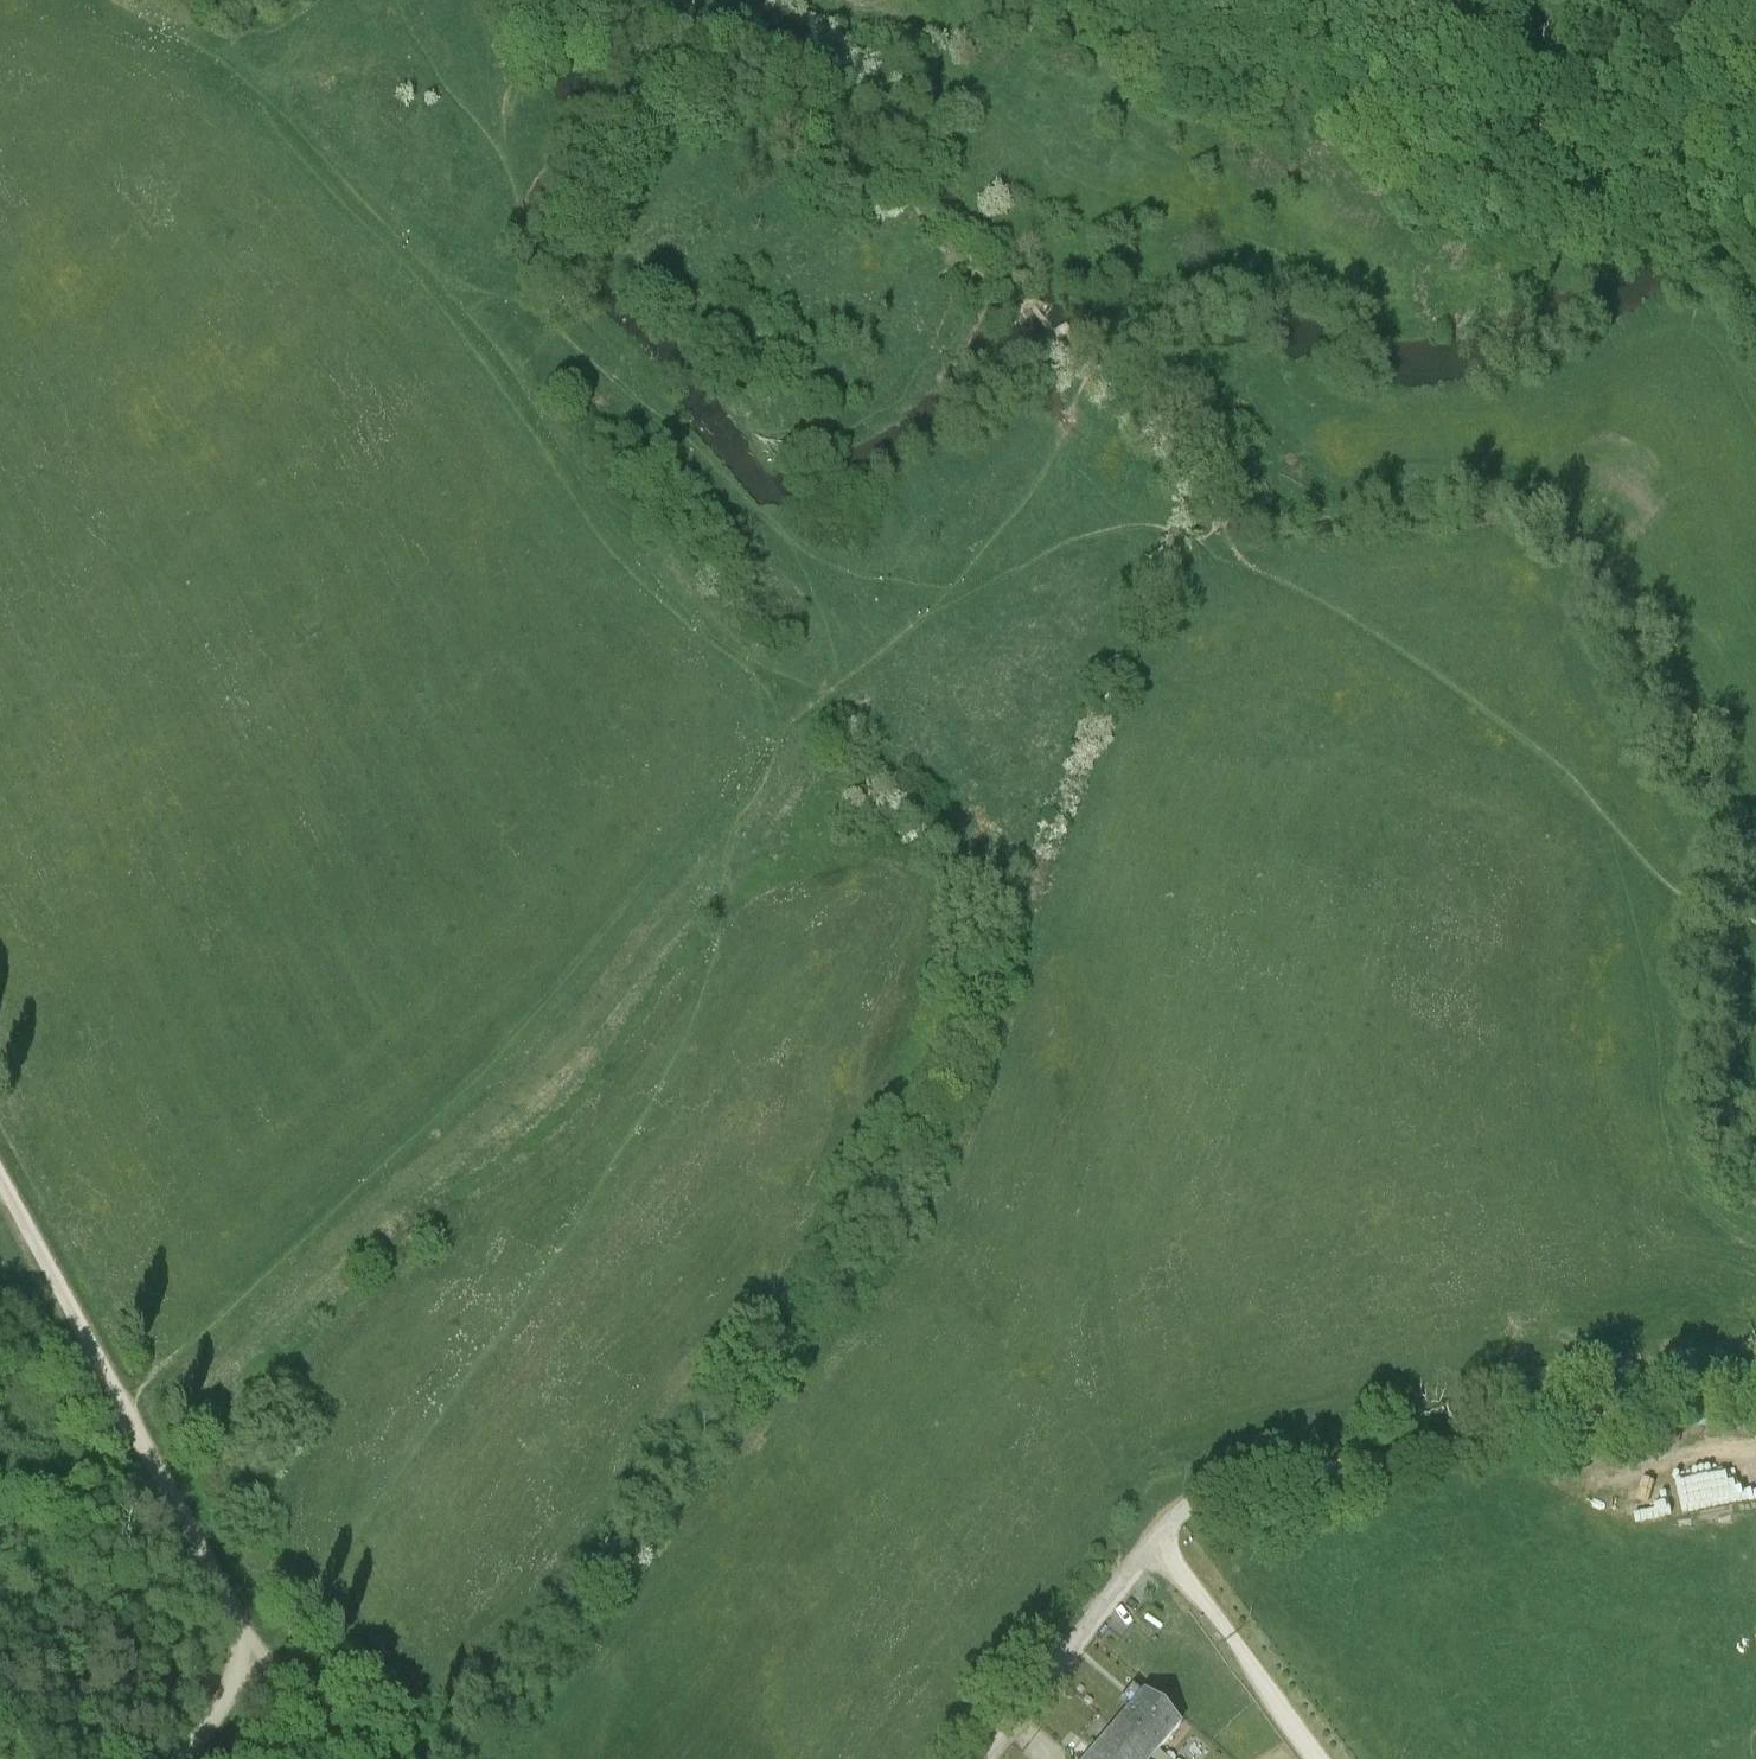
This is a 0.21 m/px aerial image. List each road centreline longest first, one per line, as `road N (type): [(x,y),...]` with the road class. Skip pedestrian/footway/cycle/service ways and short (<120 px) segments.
road 1 (track): [(0,1170),(267,1650),(414,1758)]
road 2 (track): [(1158,1549),(1321,1758)]
road 3 (track): [(202,1758),(267,1650)]

